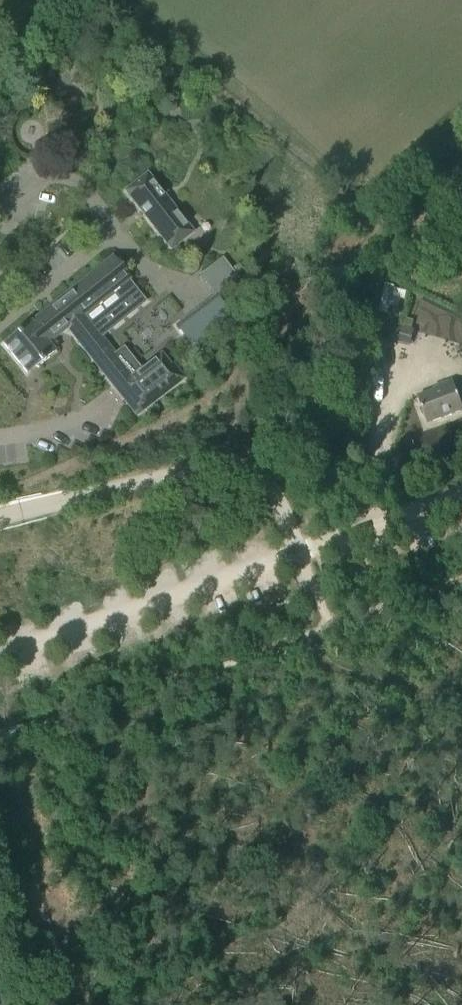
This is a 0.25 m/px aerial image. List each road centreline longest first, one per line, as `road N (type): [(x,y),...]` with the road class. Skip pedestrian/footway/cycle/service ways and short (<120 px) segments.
road 1 (track): [(0,657),(461,499)]

